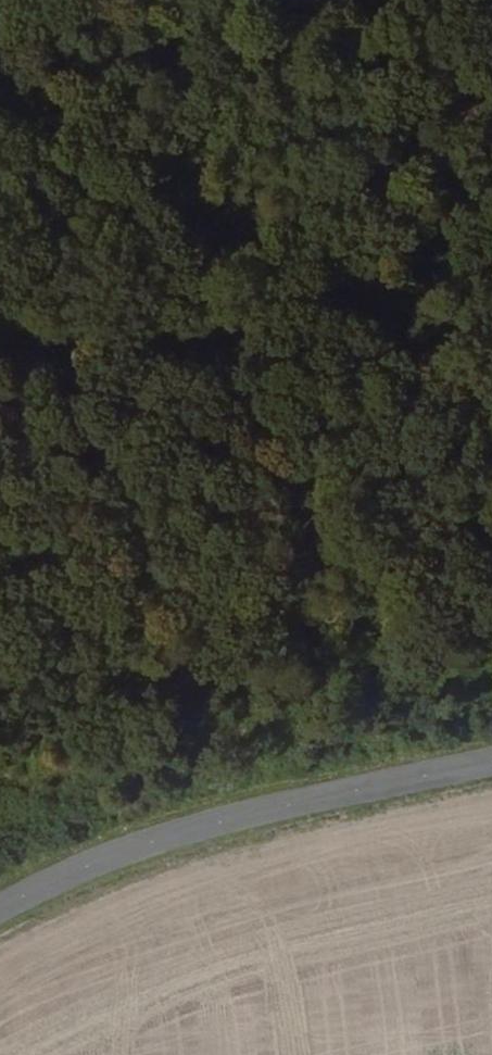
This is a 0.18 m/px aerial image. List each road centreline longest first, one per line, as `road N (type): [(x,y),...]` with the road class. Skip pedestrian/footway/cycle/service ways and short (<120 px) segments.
road 1 (tertiary): [(491,763),(153,842),(0,909)]

